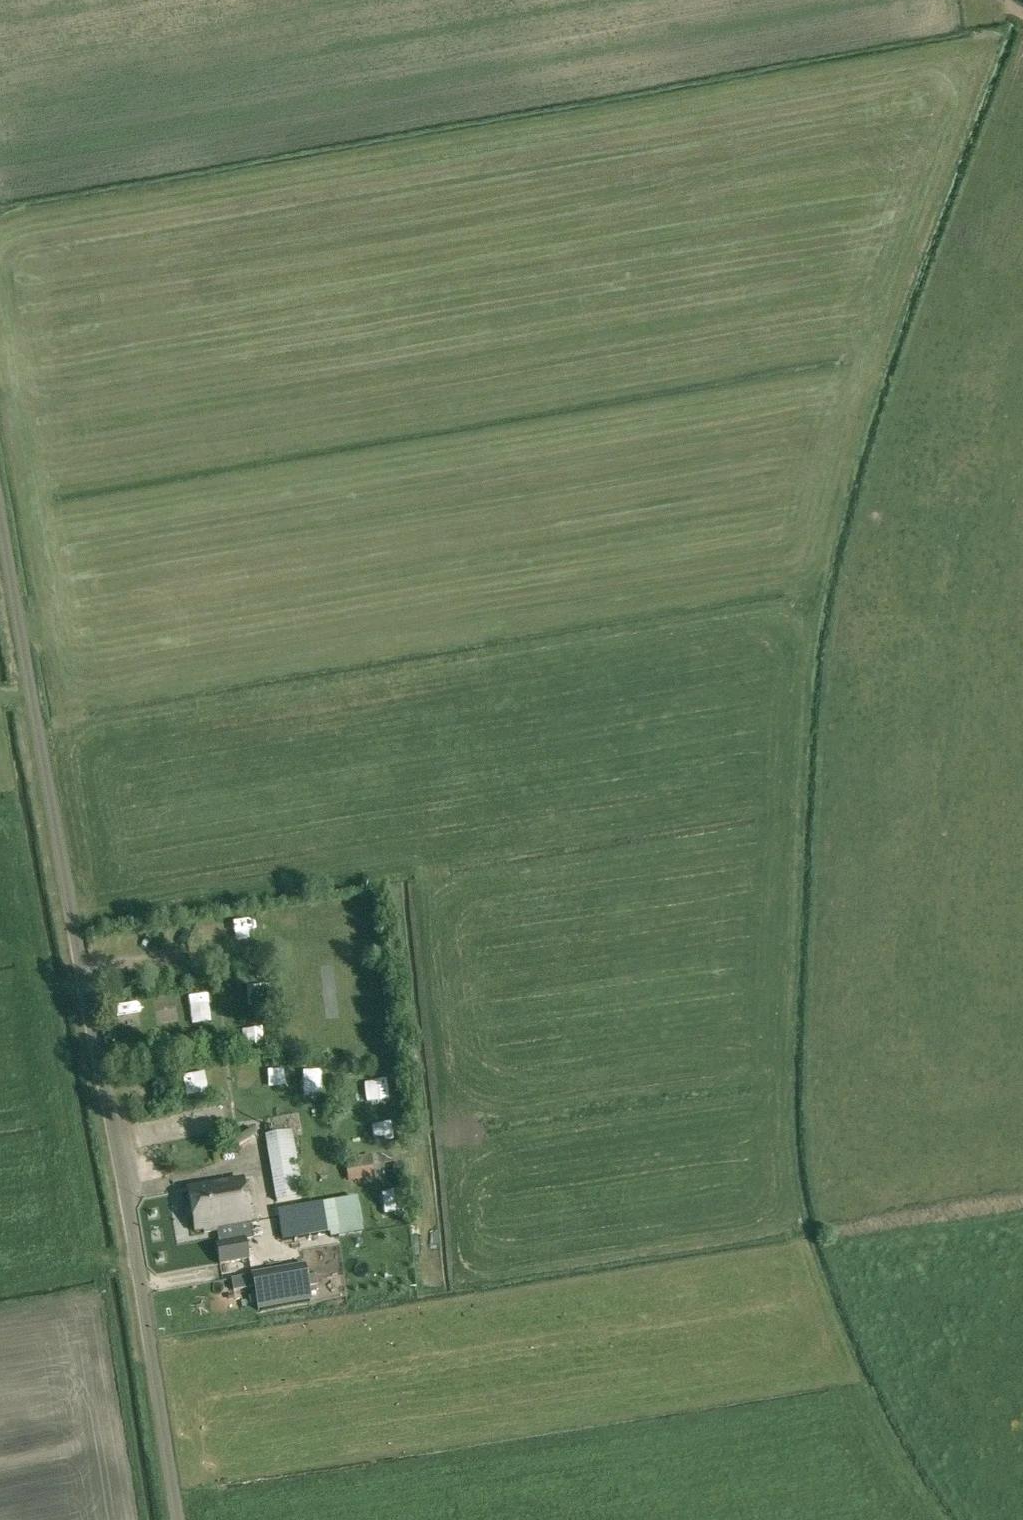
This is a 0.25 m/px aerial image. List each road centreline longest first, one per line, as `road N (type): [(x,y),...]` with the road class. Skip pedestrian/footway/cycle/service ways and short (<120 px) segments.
road 1 (unclassified): [(174,1519),(0,534)]

